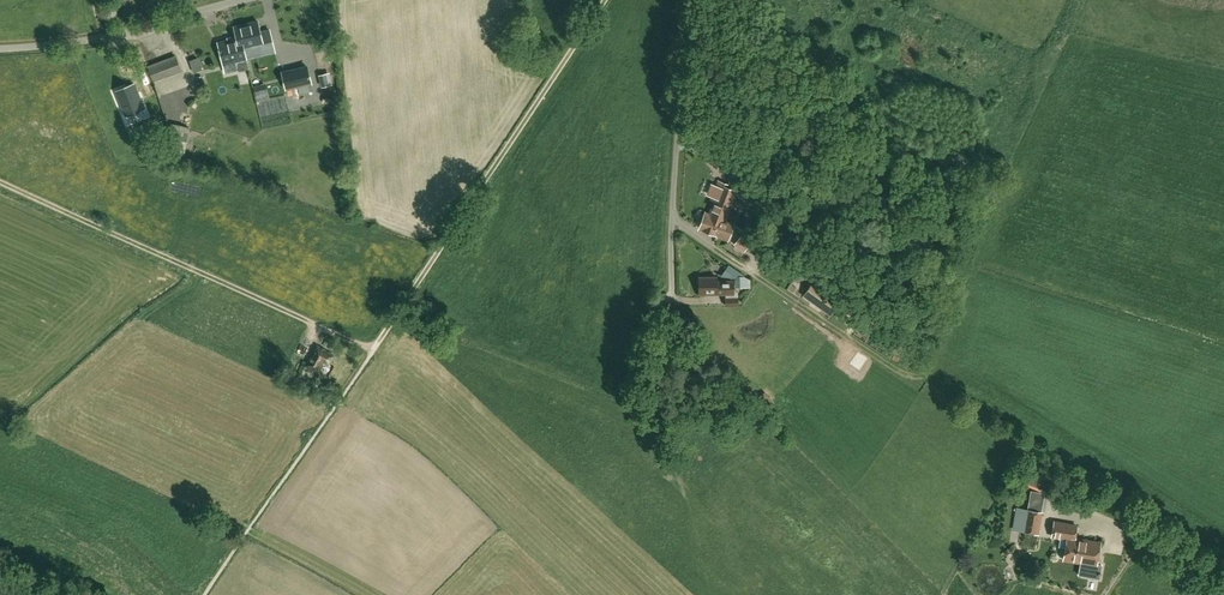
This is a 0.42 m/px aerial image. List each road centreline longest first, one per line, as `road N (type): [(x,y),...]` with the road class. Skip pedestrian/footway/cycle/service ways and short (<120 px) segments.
road 1 (track): [(0,181),(373,349)]
road 2 (unclassified): [(0,49),(97,39),(243,0)]

